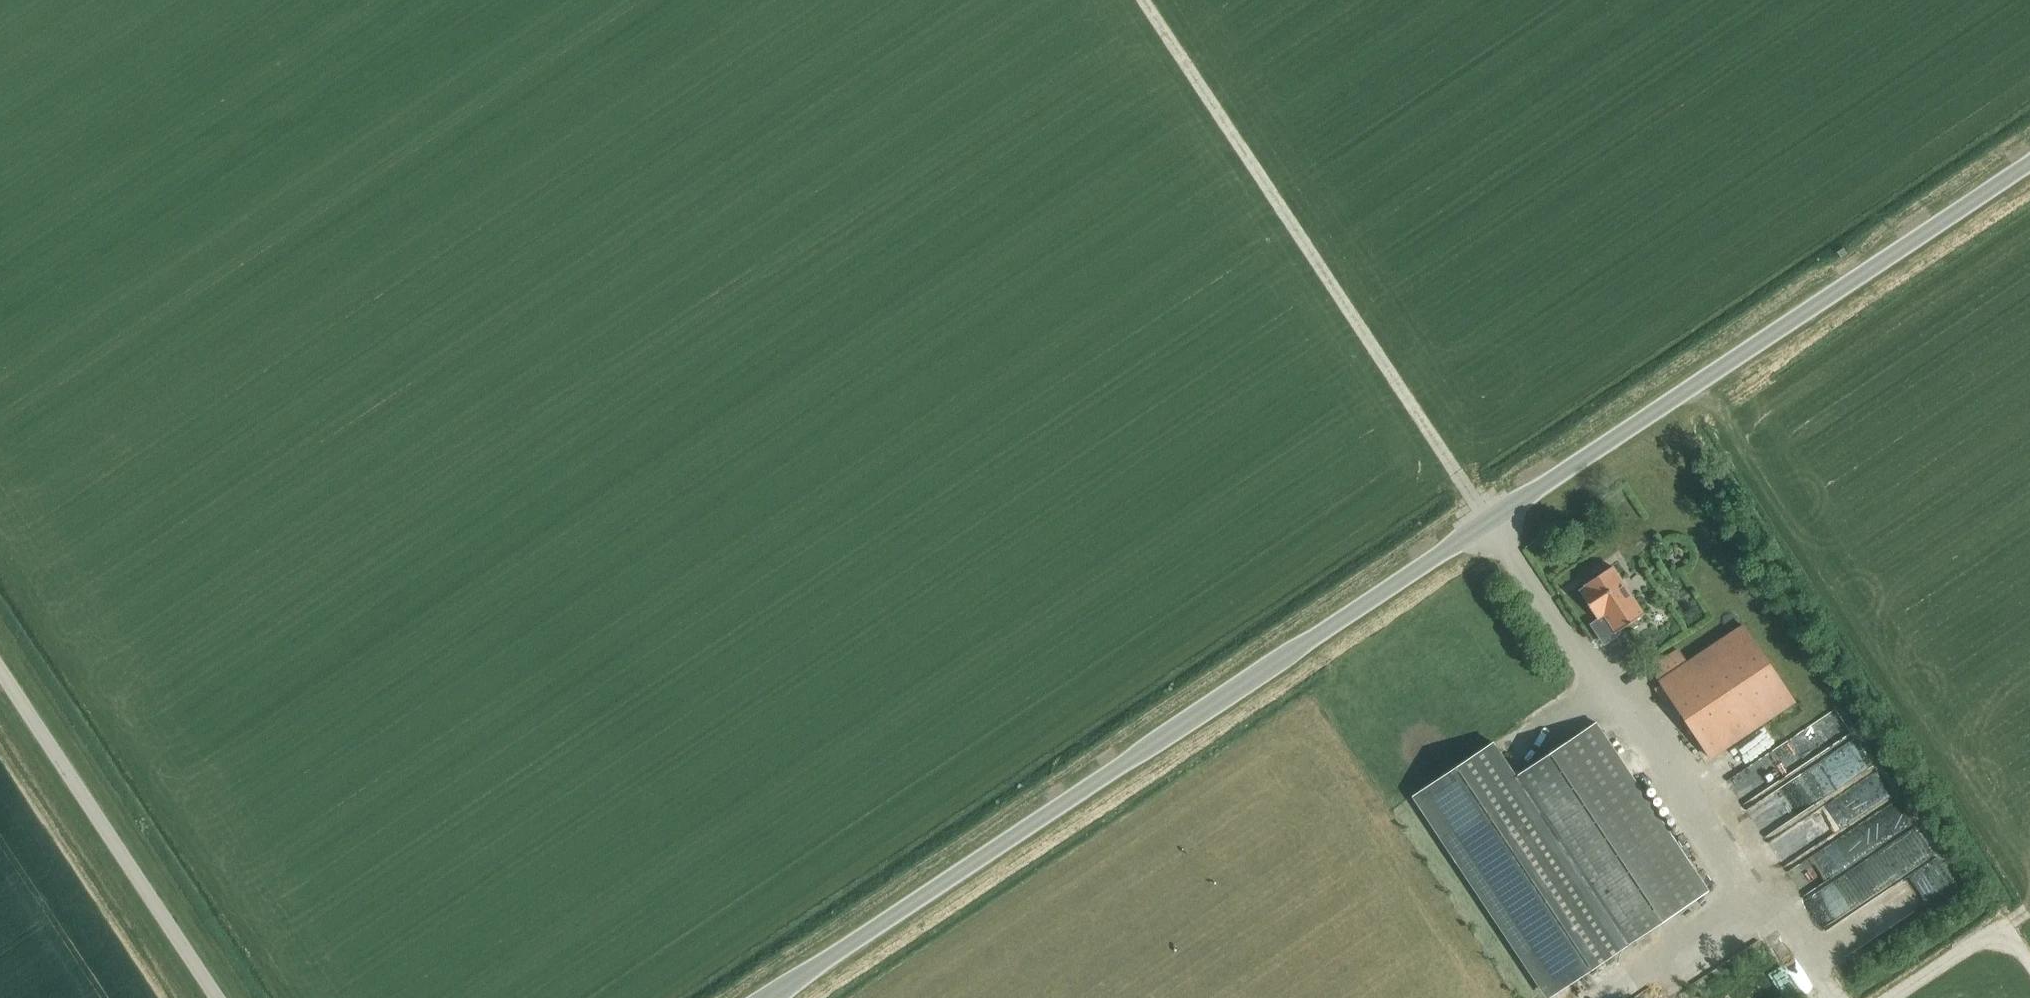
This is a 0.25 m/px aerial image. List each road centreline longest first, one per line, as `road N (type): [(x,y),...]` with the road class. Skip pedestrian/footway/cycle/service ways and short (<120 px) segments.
road 1 (unclassified): [(763,997),(2029,156)]
road 2 (unclassified): [(216,997),(0,668)]

